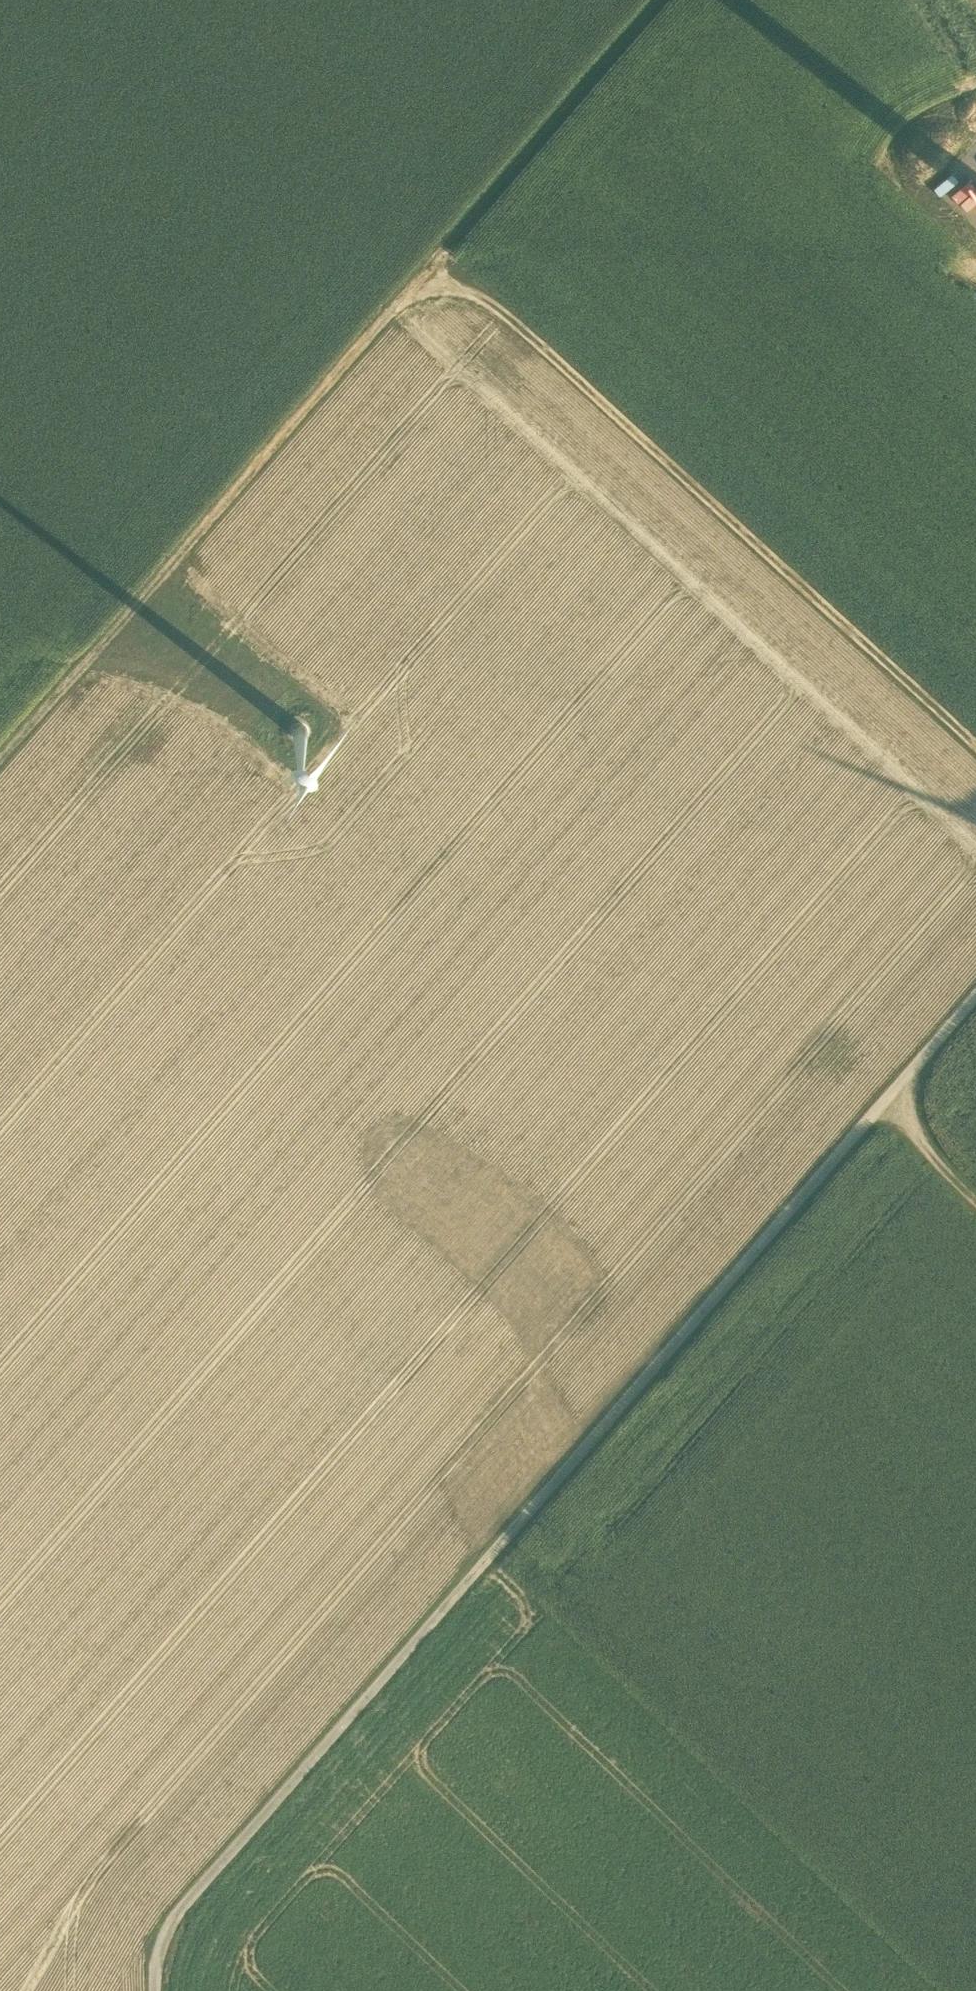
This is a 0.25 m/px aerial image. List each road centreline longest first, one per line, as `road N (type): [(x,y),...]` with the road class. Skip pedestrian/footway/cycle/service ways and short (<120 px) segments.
road 1 (track): [(975,999),(156,1941),(157,1990)]
road 2 (track): [(438,253),(975,746)]
road 3 (track): [(438,253),(144,595)]
road 4 (track): [(660,0),(438,253)]
road 5 (track): [(144,595),(0,760)]
road 6 (track): [(144,595),(300,732)]
road 7 (track): [(975,1201),(879,1110)]

